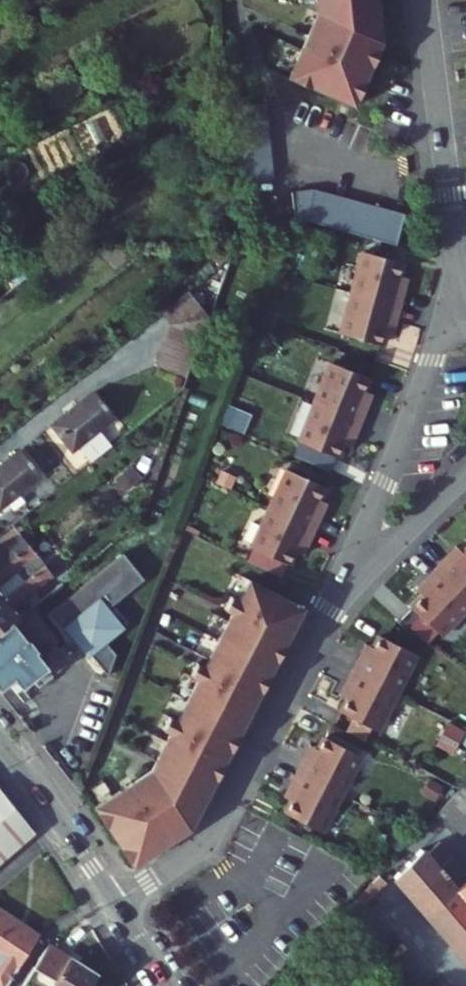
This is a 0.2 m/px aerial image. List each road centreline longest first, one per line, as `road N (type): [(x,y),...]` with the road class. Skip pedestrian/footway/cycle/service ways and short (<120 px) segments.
road 1 (residential): [(349,572),(211,831),(116,901)]
road 2 (residential): [(425,0),(458,258),(454,303)]
road 3 (residential): [(454,303),(349,572)]
road 4 (tertiary): [(116,901),(0,742)]
road 5 (residential): [(349,572),(465,472)]

